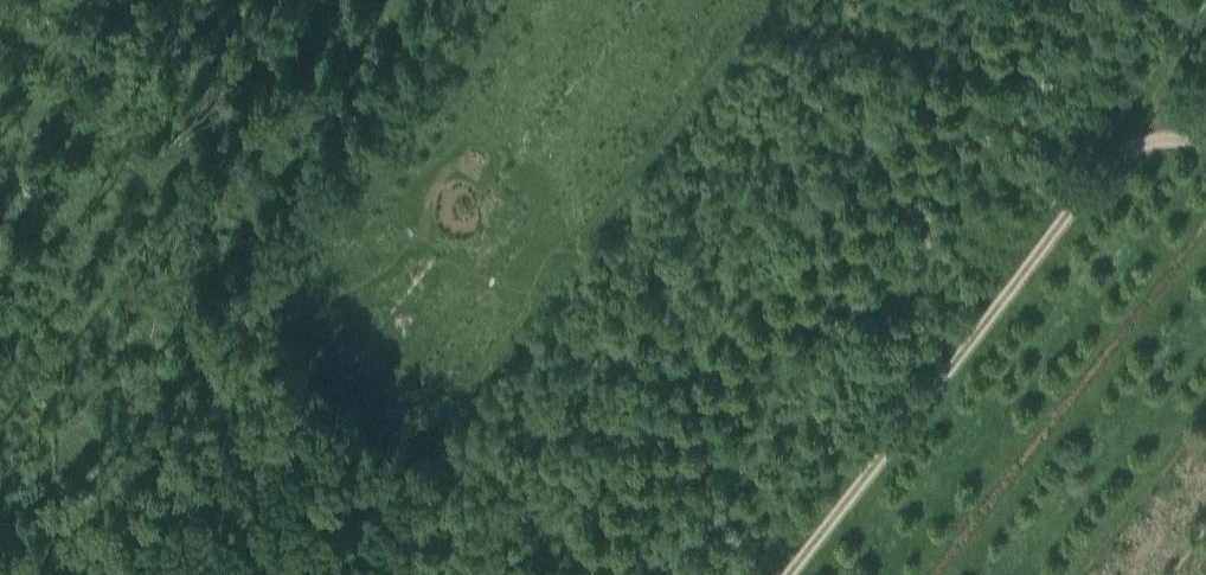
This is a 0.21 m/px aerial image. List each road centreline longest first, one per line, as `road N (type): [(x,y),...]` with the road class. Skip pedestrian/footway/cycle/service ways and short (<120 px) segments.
road 1 (track): [(1022,0),(569,574)]
road 2 (track): [(1205,147),(1149,144),(1108,165),(789,574)]

